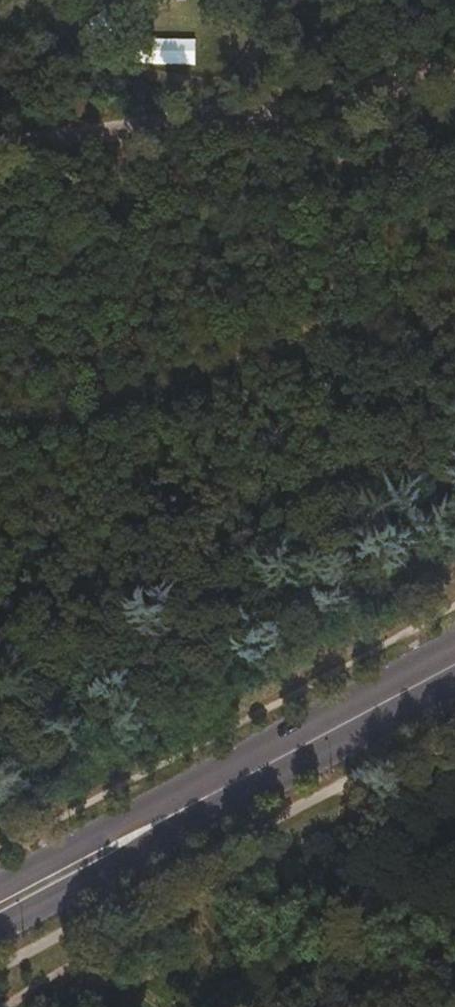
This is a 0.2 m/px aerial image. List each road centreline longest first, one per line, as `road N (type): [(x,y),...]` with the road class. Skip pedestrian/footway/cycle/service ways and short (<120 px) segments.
road 1 (primary): [(454,646),(0,885)]
road 2 (primary): [(0,924),(454,687)]

